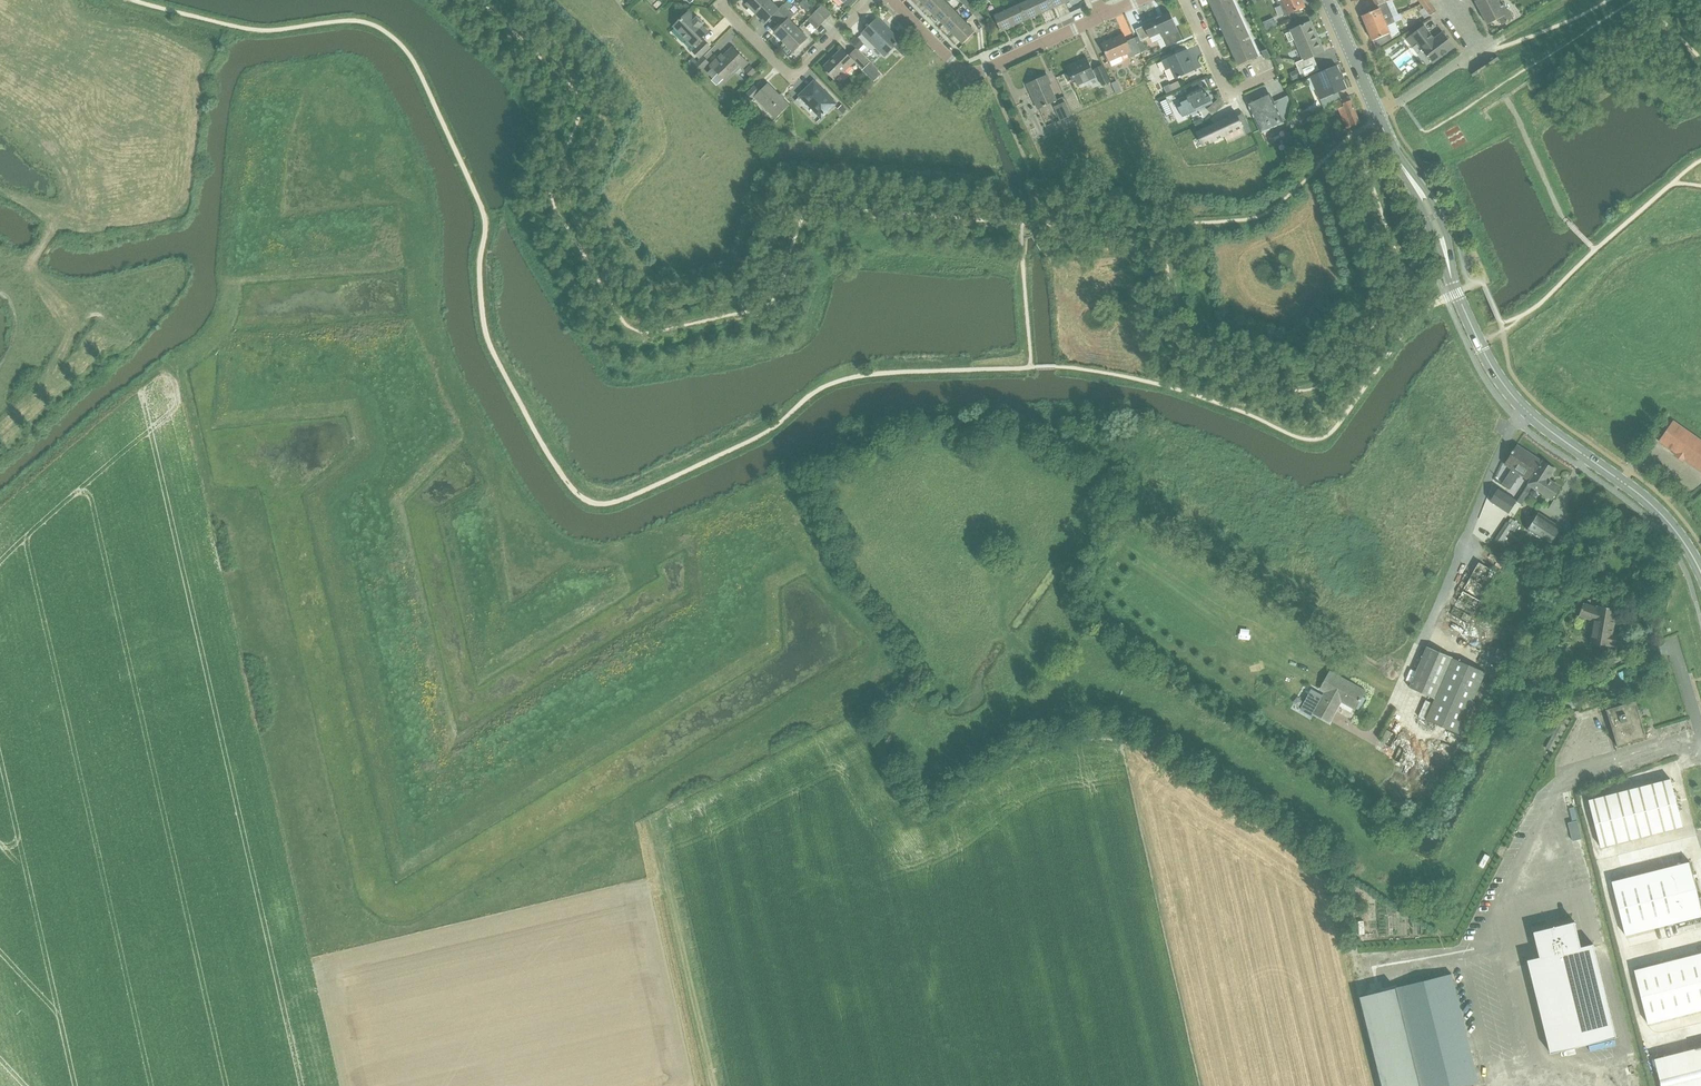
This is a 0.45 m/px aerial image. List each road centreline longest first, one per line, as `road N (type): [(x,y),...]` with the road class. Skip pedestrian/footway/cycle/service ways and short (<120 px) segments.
road 1 (secondary): [(1700,573),(1651,504),(1543,427),(1507,390),(1456,293)]
road 2 (track): [(715,1085),(653,831)]
road 3 (residential): [(1103,15),(969,74),(891,0)]
road 4 (residential): [(872,0),(792,80),(721,5),(725,0)]
road 5 (secondary): [(1394,151),(1328,0)]
road 6 (secondary): [(1456,293),(1446,232),(1394,151)]
road 7 (secondary): [(1394,151),(1456,293)]
road 8 (residential): [(1275,73),(1229,94),(1184,0)]

